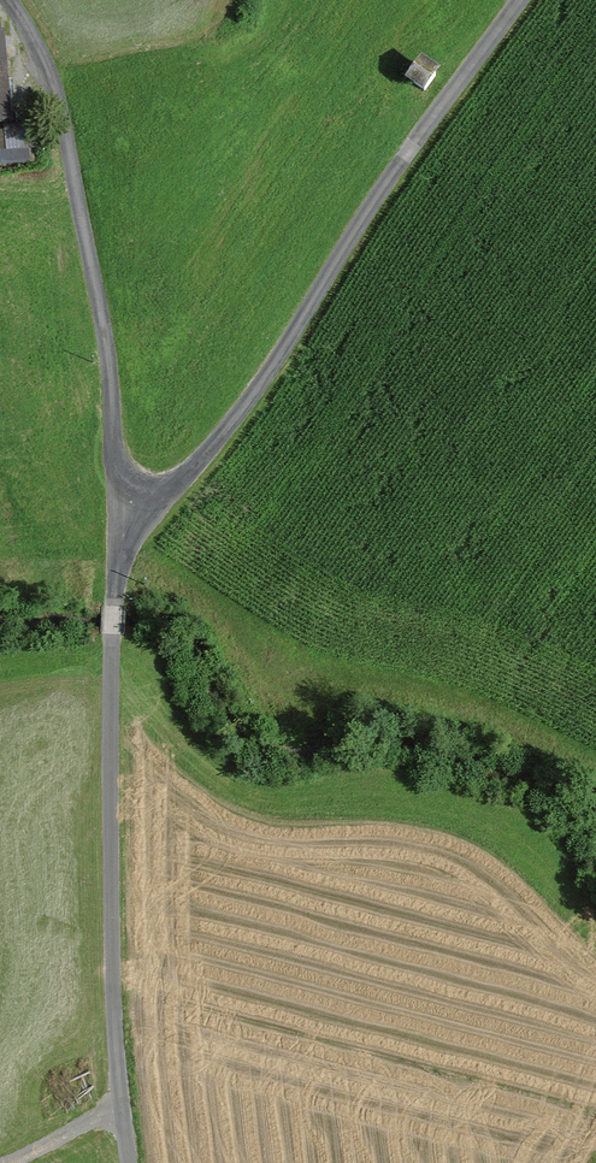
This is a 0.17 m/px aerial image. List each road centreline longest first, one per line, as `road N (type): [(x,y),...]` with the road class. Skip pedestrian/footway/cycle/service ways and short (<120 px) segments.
road 1 (unclassified): [(129,542),(248,393),(393,165),(516,0)]
road 2 (unclassified): [(129,1162),(113,958),(109,634),(129,542)]
road 3 (unclassified): [(1,0),(41,72),(68,175),(101,342),(110,471),(129,542)]
road 4 (track): [(121,1099),(8,1162)]

